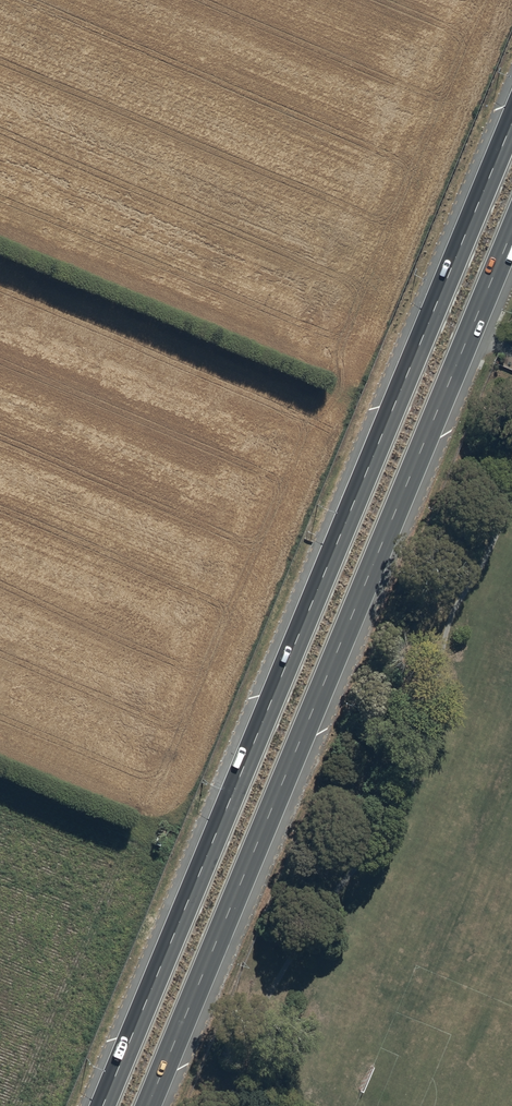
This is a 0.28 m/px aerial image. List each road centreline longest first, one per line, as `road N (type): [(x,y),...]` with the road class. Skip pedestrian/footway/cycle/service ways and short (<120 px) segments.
road 1 (trunk): [(103,1105),(511,122)]
road 2 (trunk): [(511,233),(148,1105)]

